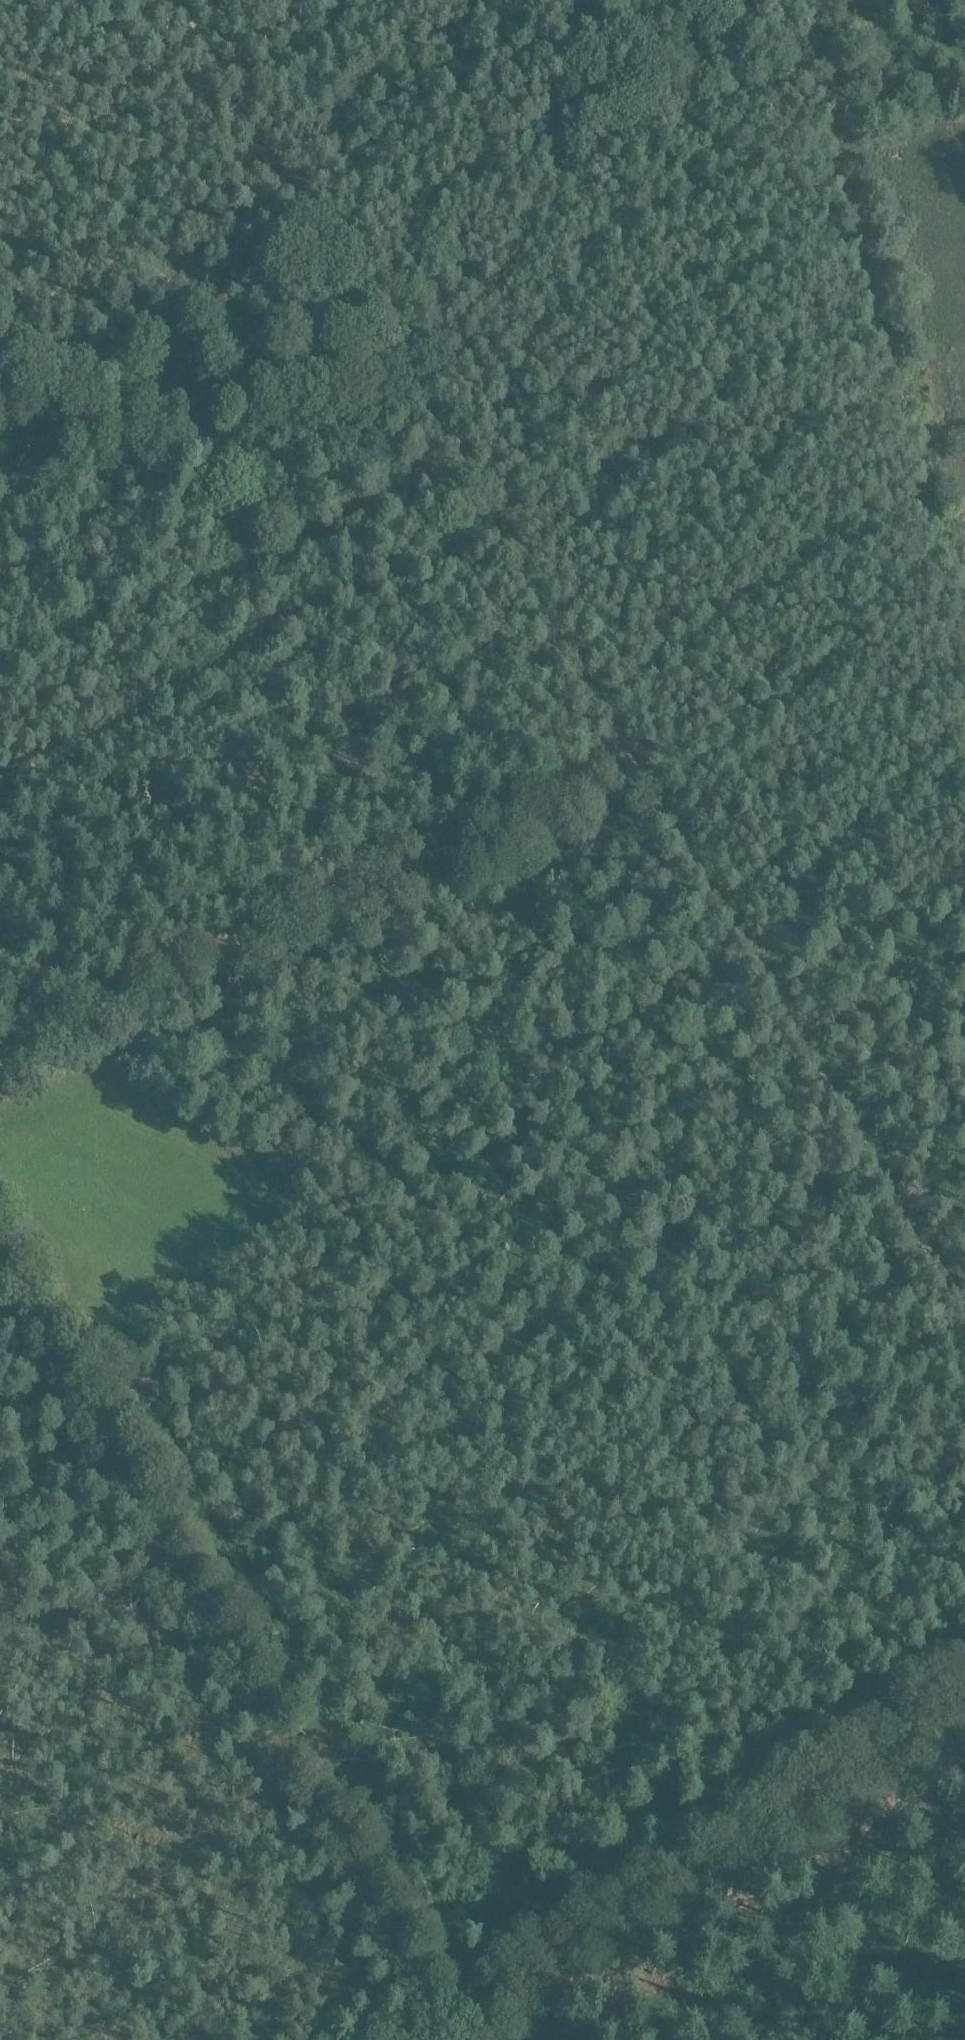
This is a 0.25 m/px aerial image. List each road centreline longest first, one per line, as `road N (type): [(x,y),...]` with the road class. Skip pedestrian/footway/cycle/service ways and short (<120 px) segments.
road 1 (track): [(392,367),(964,1312)]
road 2 (track): [(433,2039),(964,1720)]
road 3 (track): [(176,0),(236,117),(392,367)]
road 4 (track): [(0,465),(392,367)]

